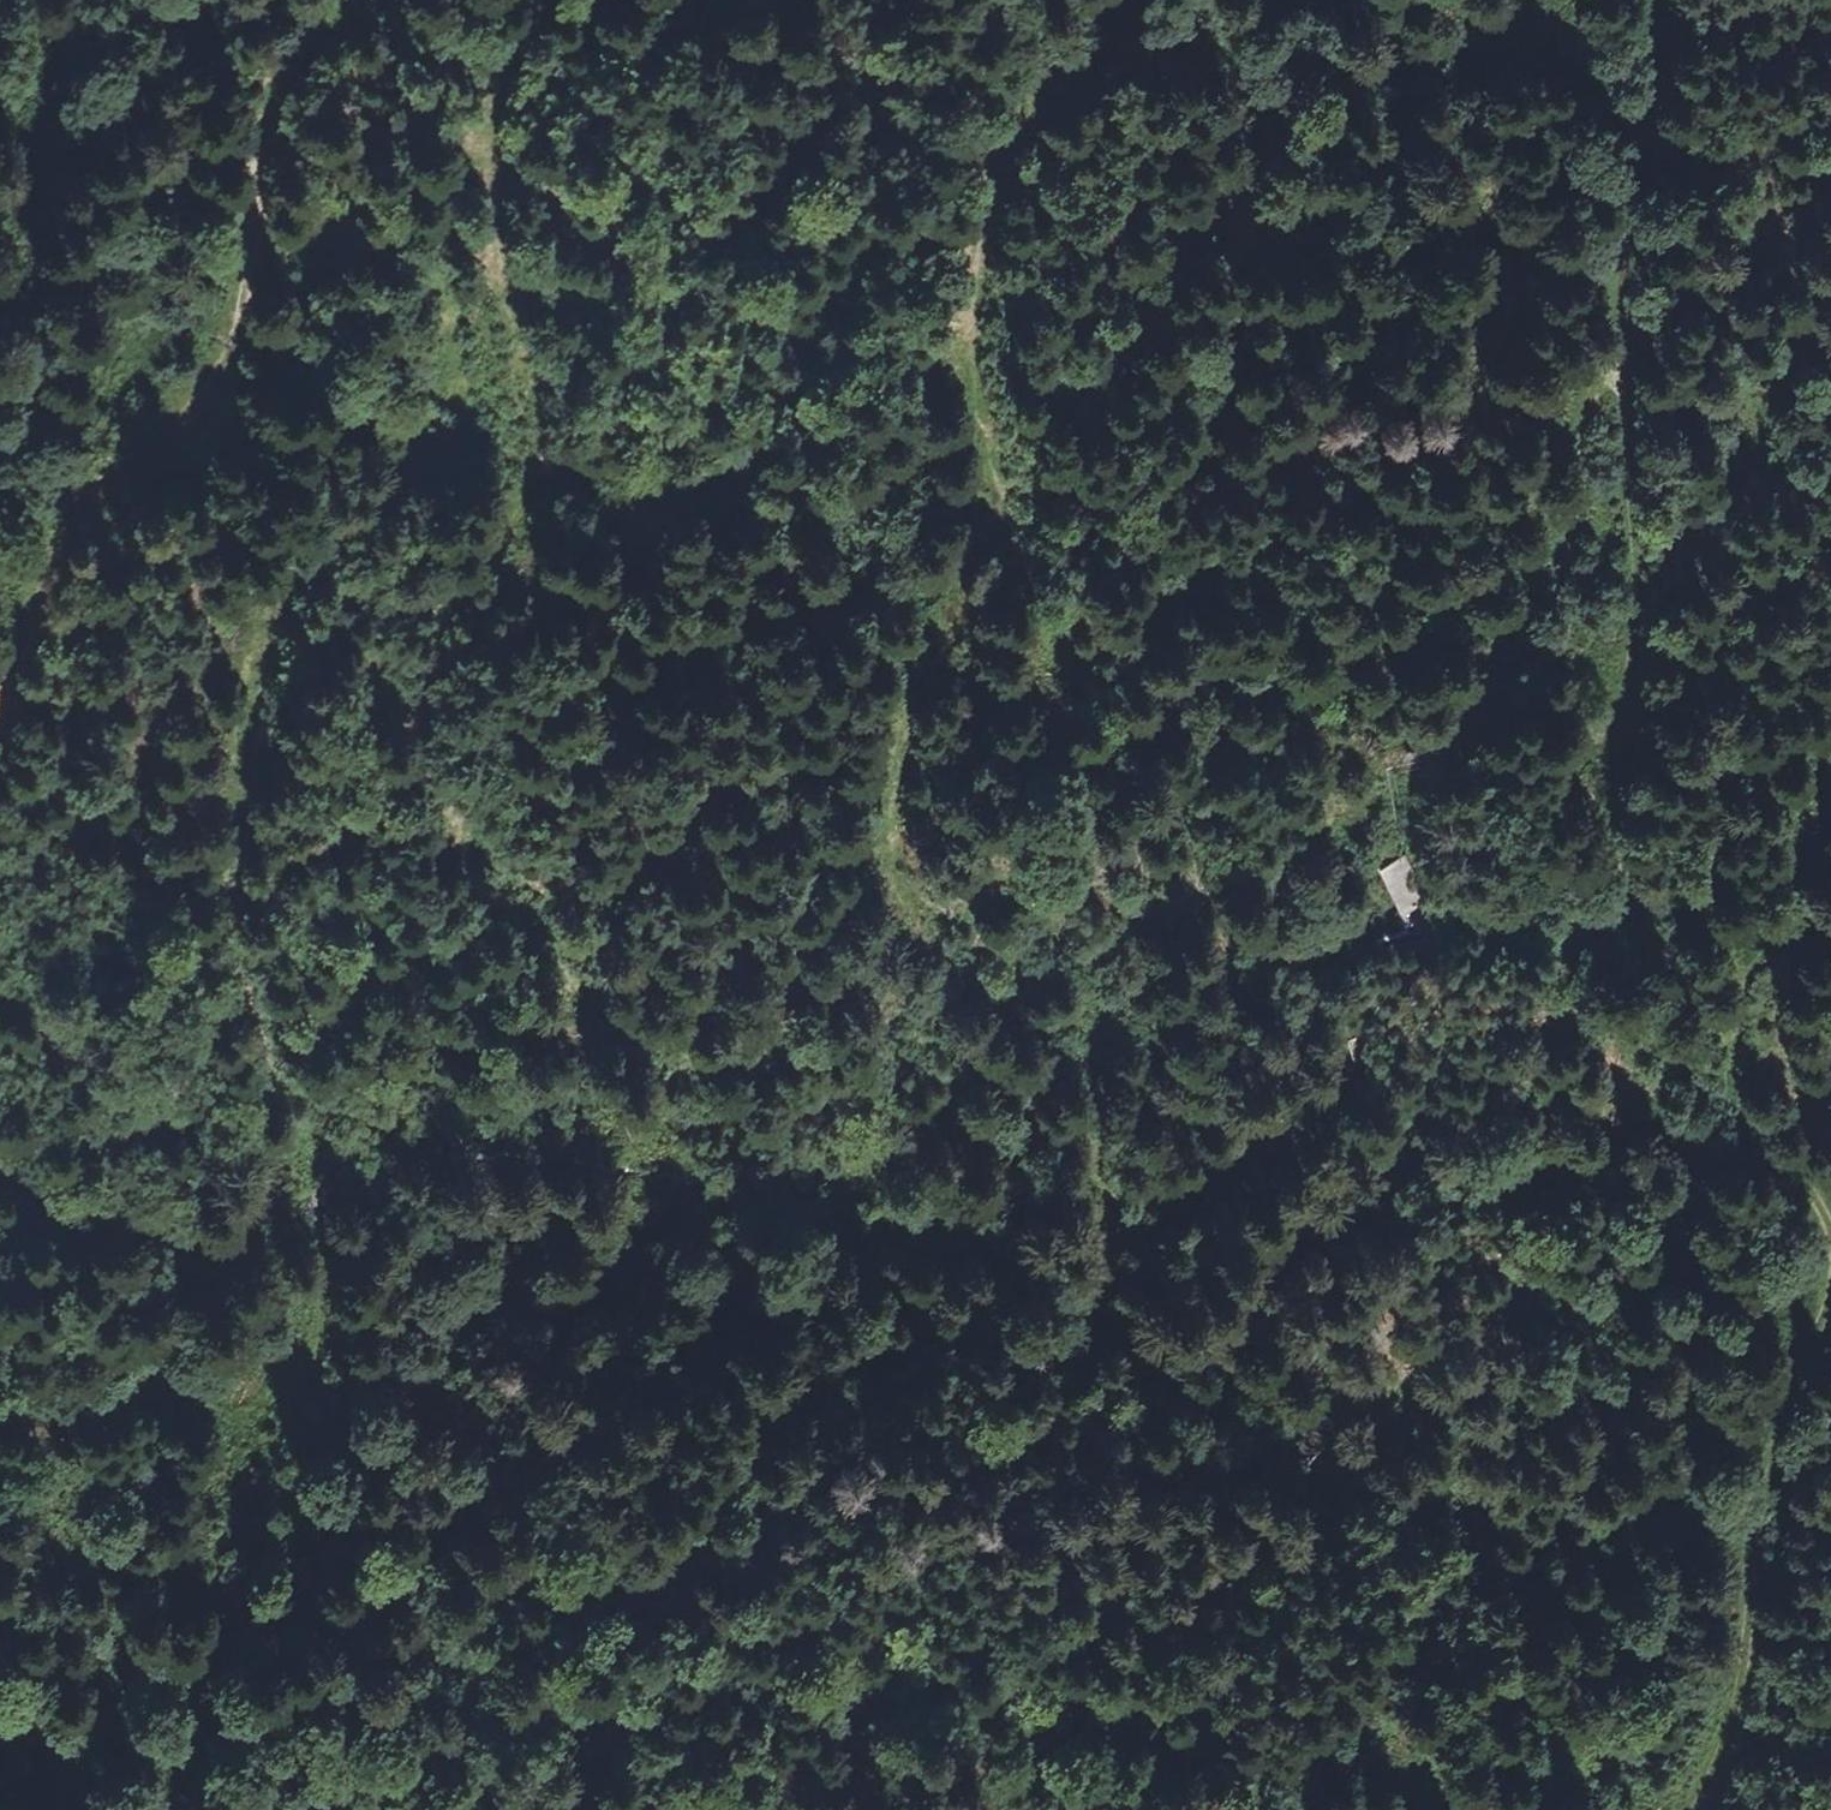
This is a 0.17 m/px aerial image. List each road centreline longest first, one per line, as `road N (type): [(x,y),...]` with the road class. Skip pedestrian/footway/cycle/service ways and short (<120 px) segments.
road 1 (track): [(1644,0),(1648,96),(1619,224),(1618,381),(1631,440),(1638,610),(1615,779),(1626,924),(1649,1014),(1677,1059),(1788,1159),(1830,1235)]
road 2 (track): [(0,700),(57,563),(136,463),(231,371),(261,224),(265,136),(306,58),(371,0)]
road 3 (track): [(1830,1290),(1756,1554),(1737,1709),(1694,1809)]

